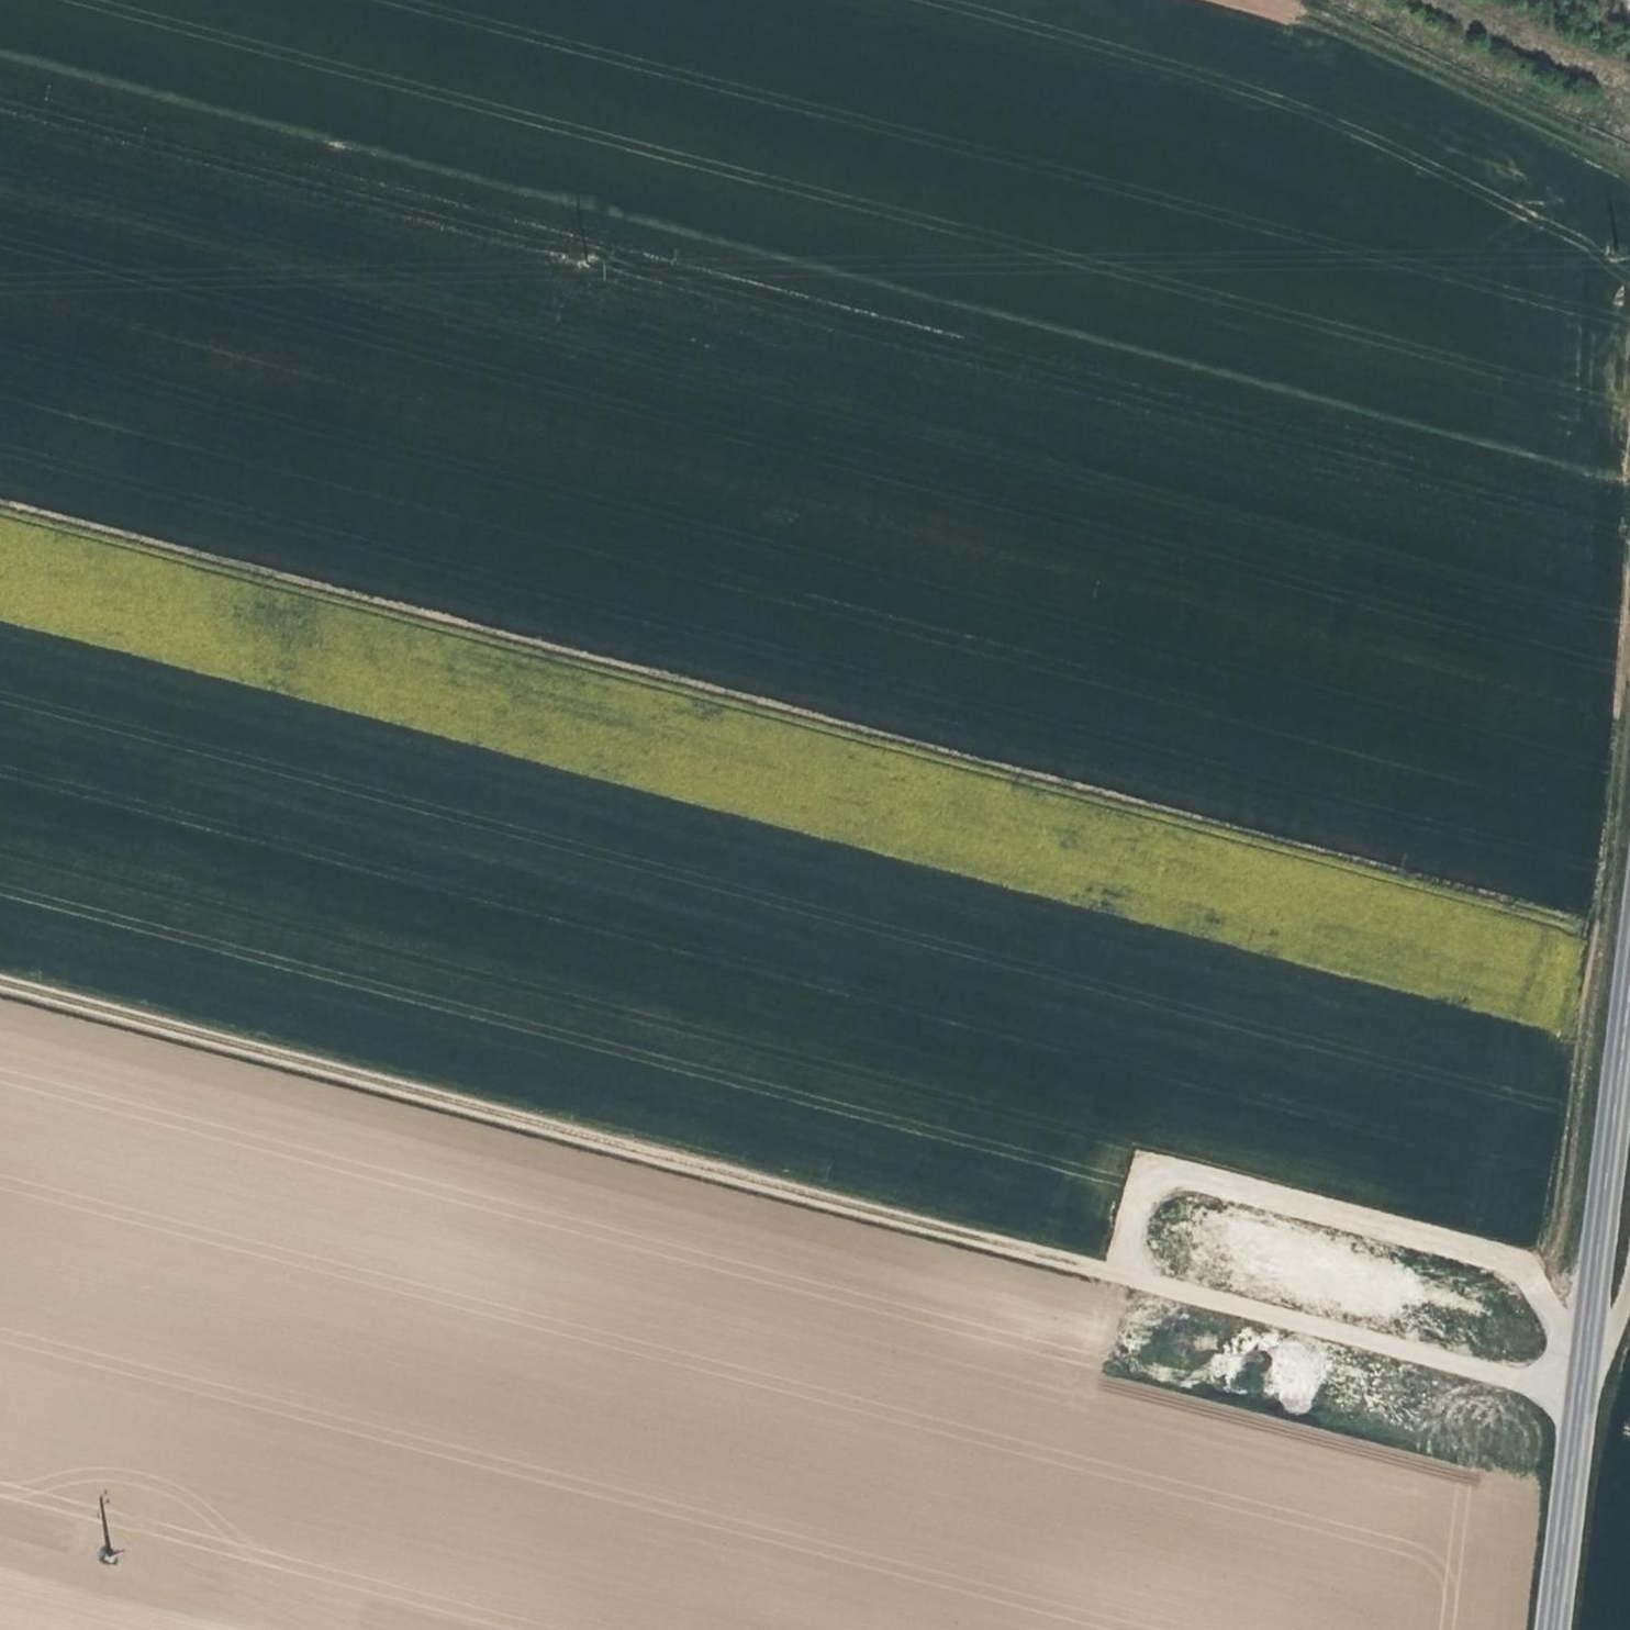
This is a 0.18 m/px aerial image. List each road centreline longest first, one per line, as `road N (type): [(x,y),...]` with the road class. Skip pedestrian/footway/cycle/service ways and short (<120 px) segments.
road 1 (track): [(1629,1306),(1584,1386),(0,976)]
road 2 (tertiary): [(1629,1024),(1553,1629)]

